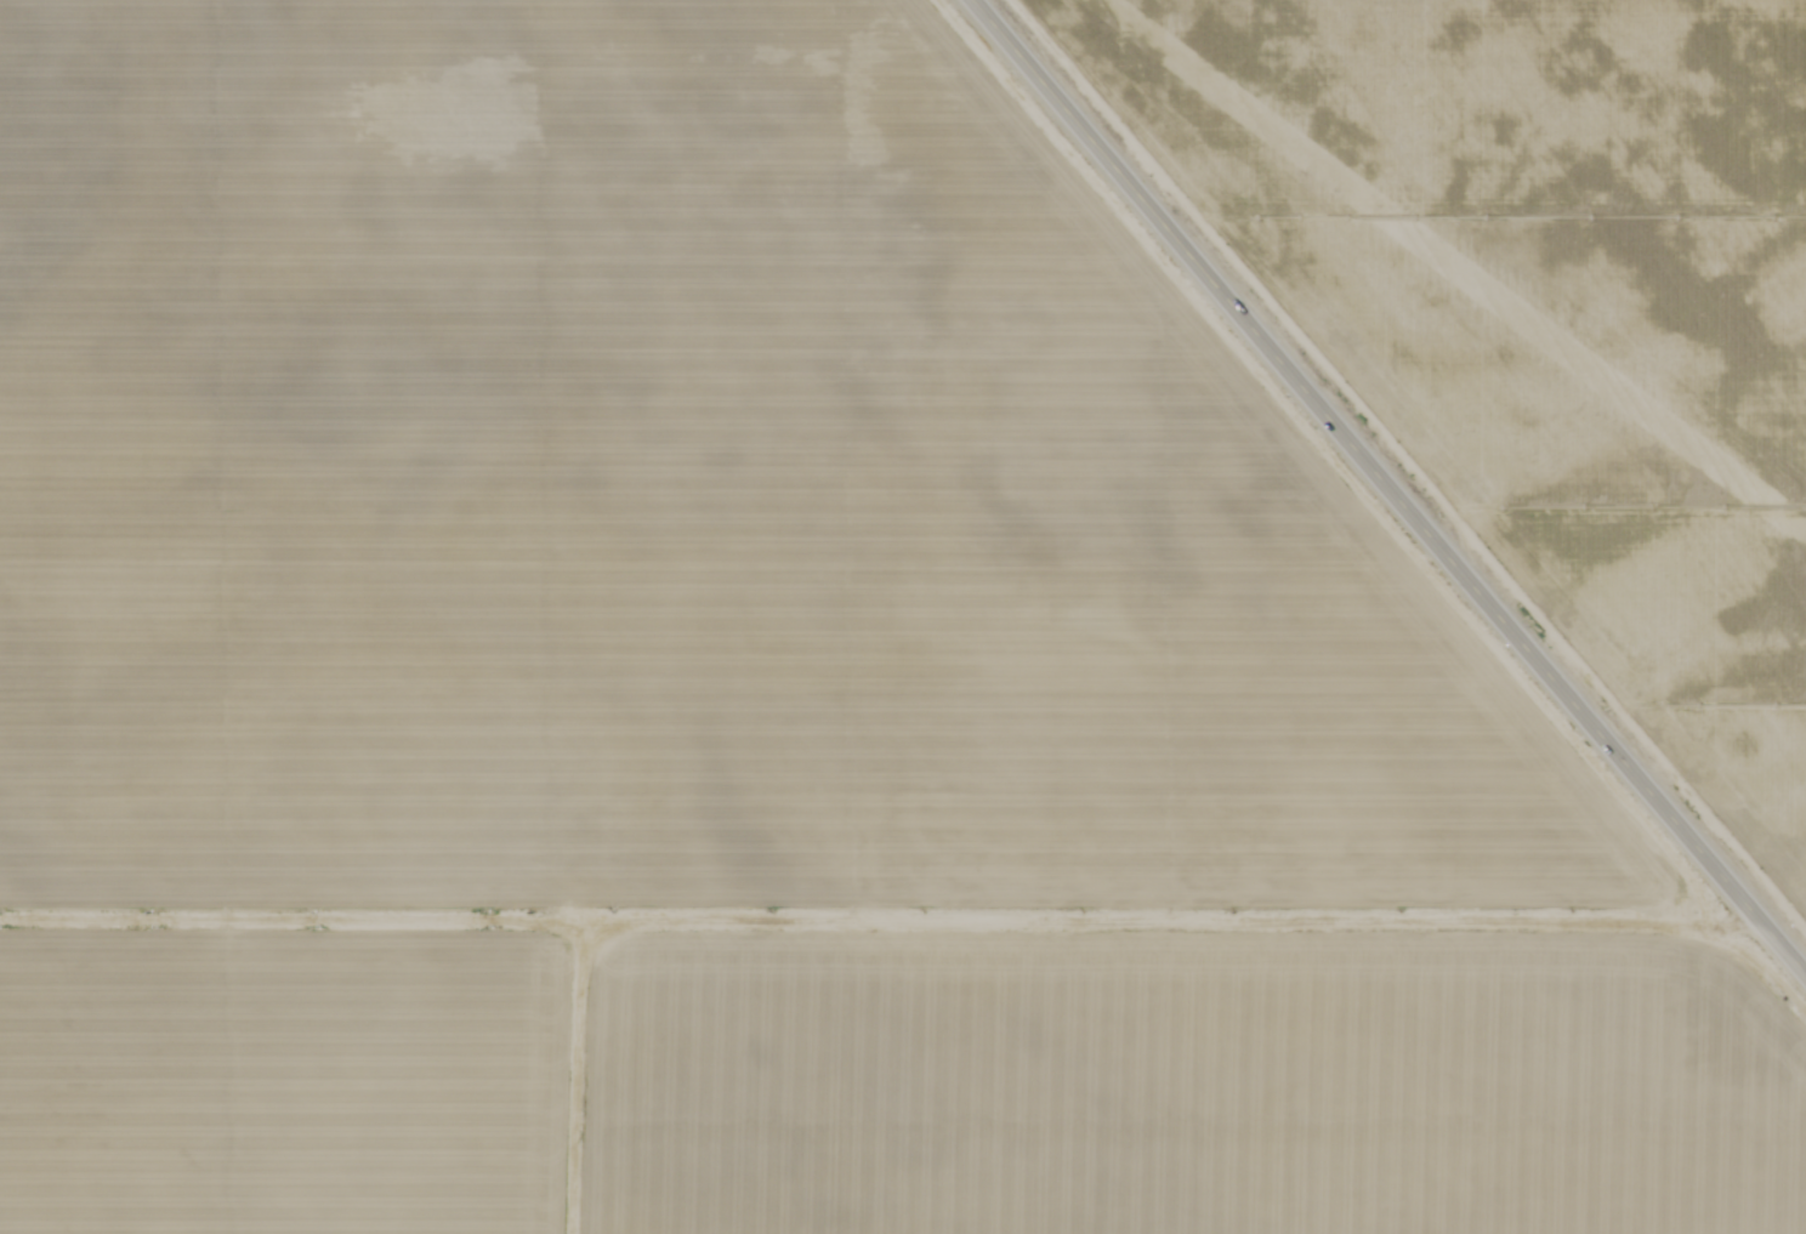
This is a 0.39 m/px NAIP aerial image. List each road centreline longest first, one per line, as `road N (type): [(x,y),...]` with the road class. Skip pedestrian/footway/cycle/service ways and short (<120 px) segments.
road 1 (tertiary): [(1805,973),(974,0)]

